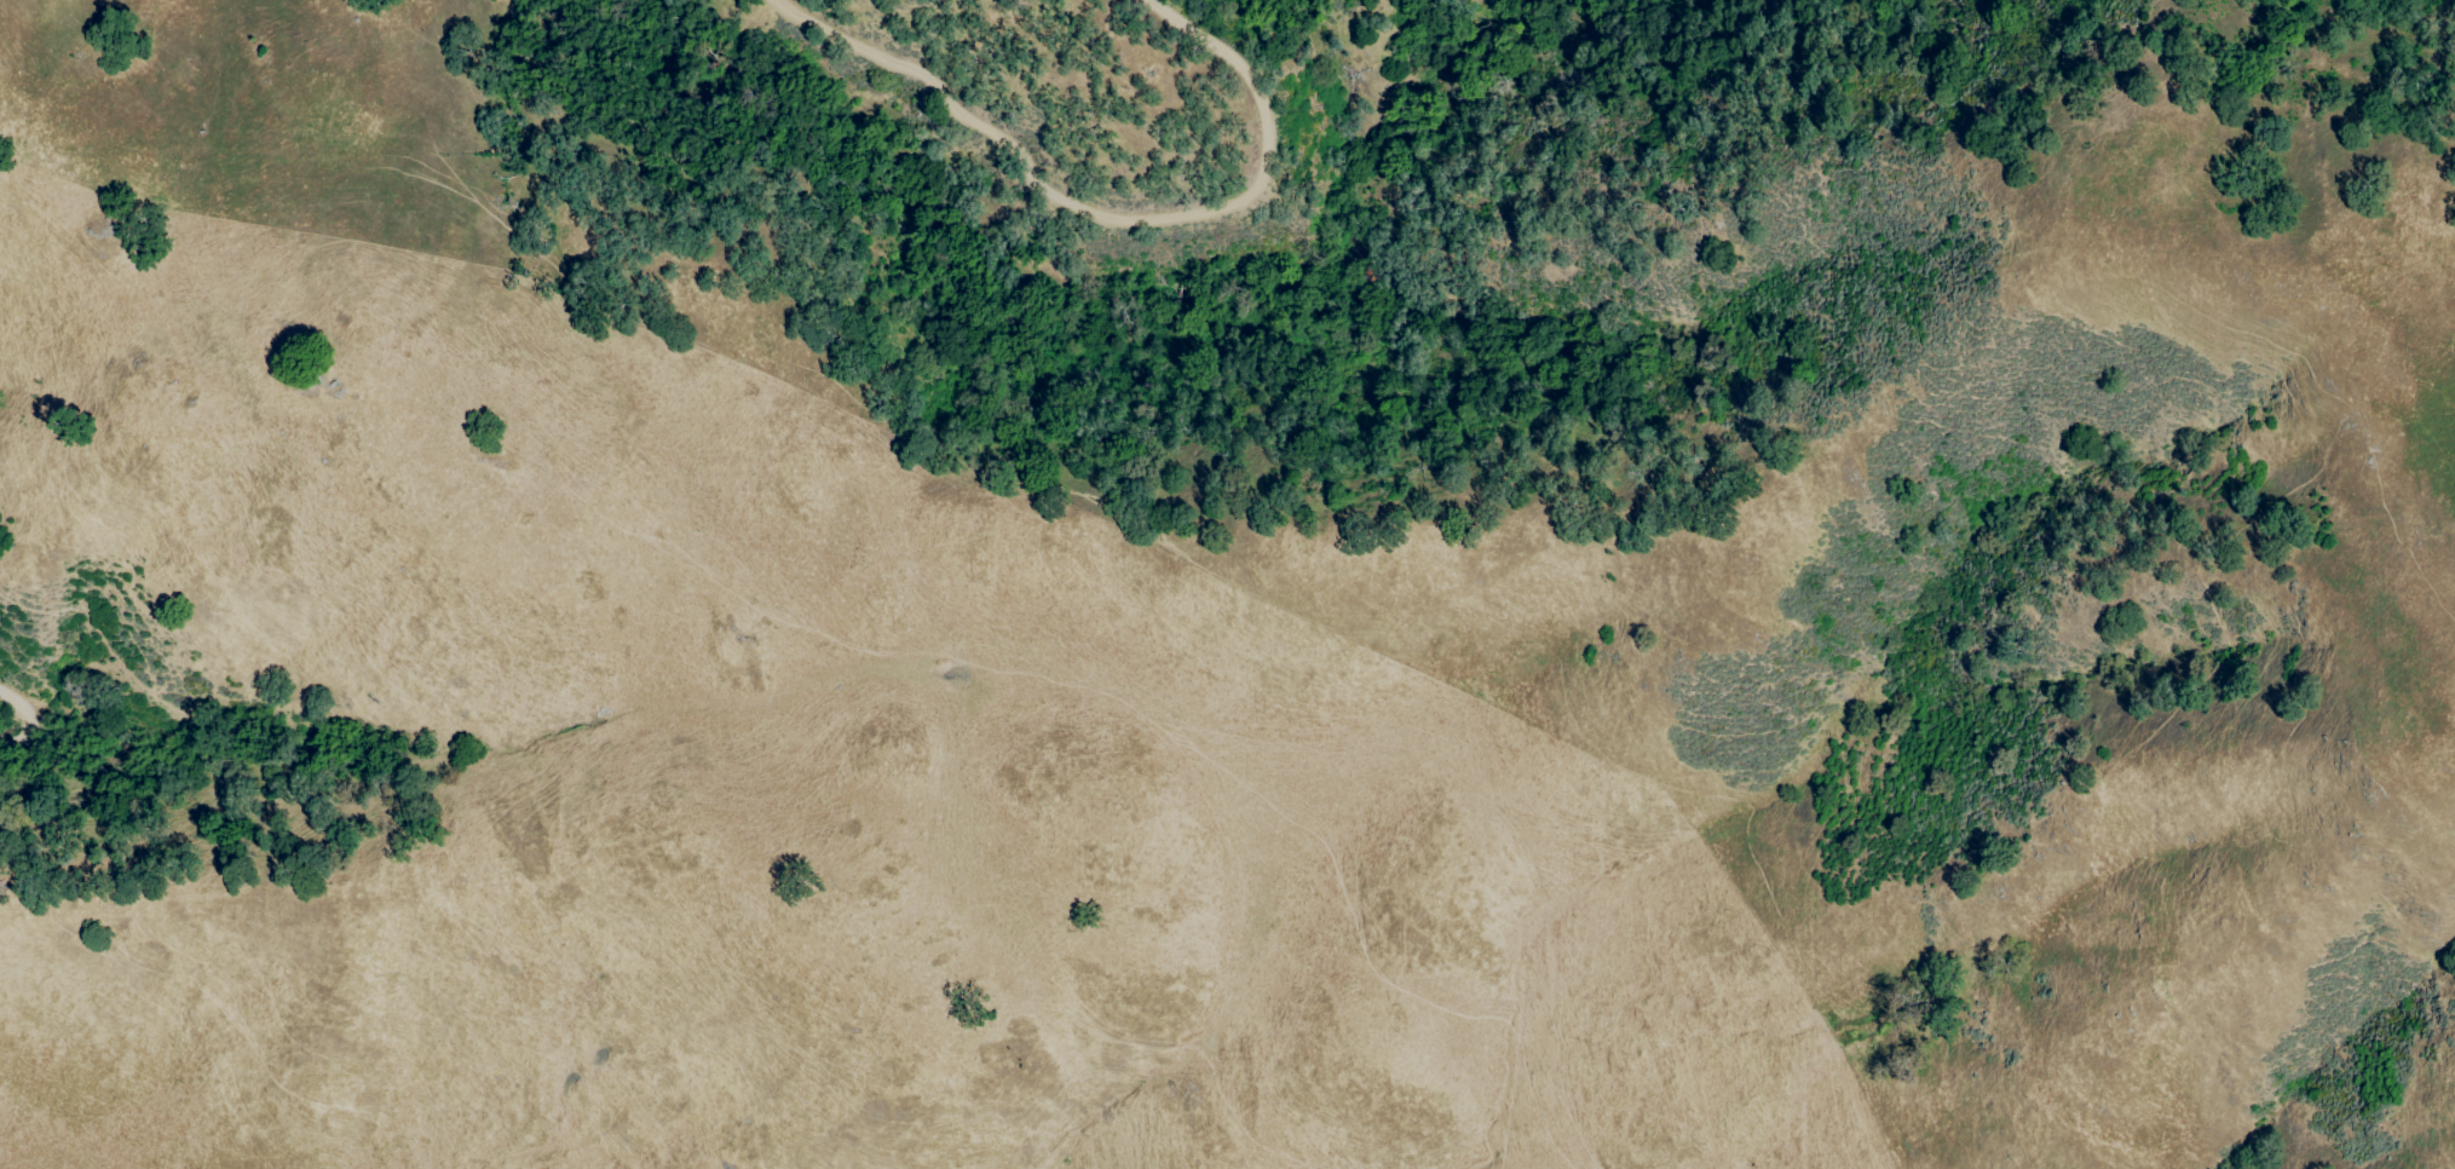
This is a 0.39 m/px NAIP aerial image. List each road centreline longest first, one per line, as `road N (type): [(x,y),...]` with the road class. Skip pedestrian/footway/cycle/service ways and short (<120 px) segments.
road 1 (track): [(804,0),(1007,138),(1065,201),(1185,217),(1258,186),(1262,128),(1247,71),(1175,0)]

